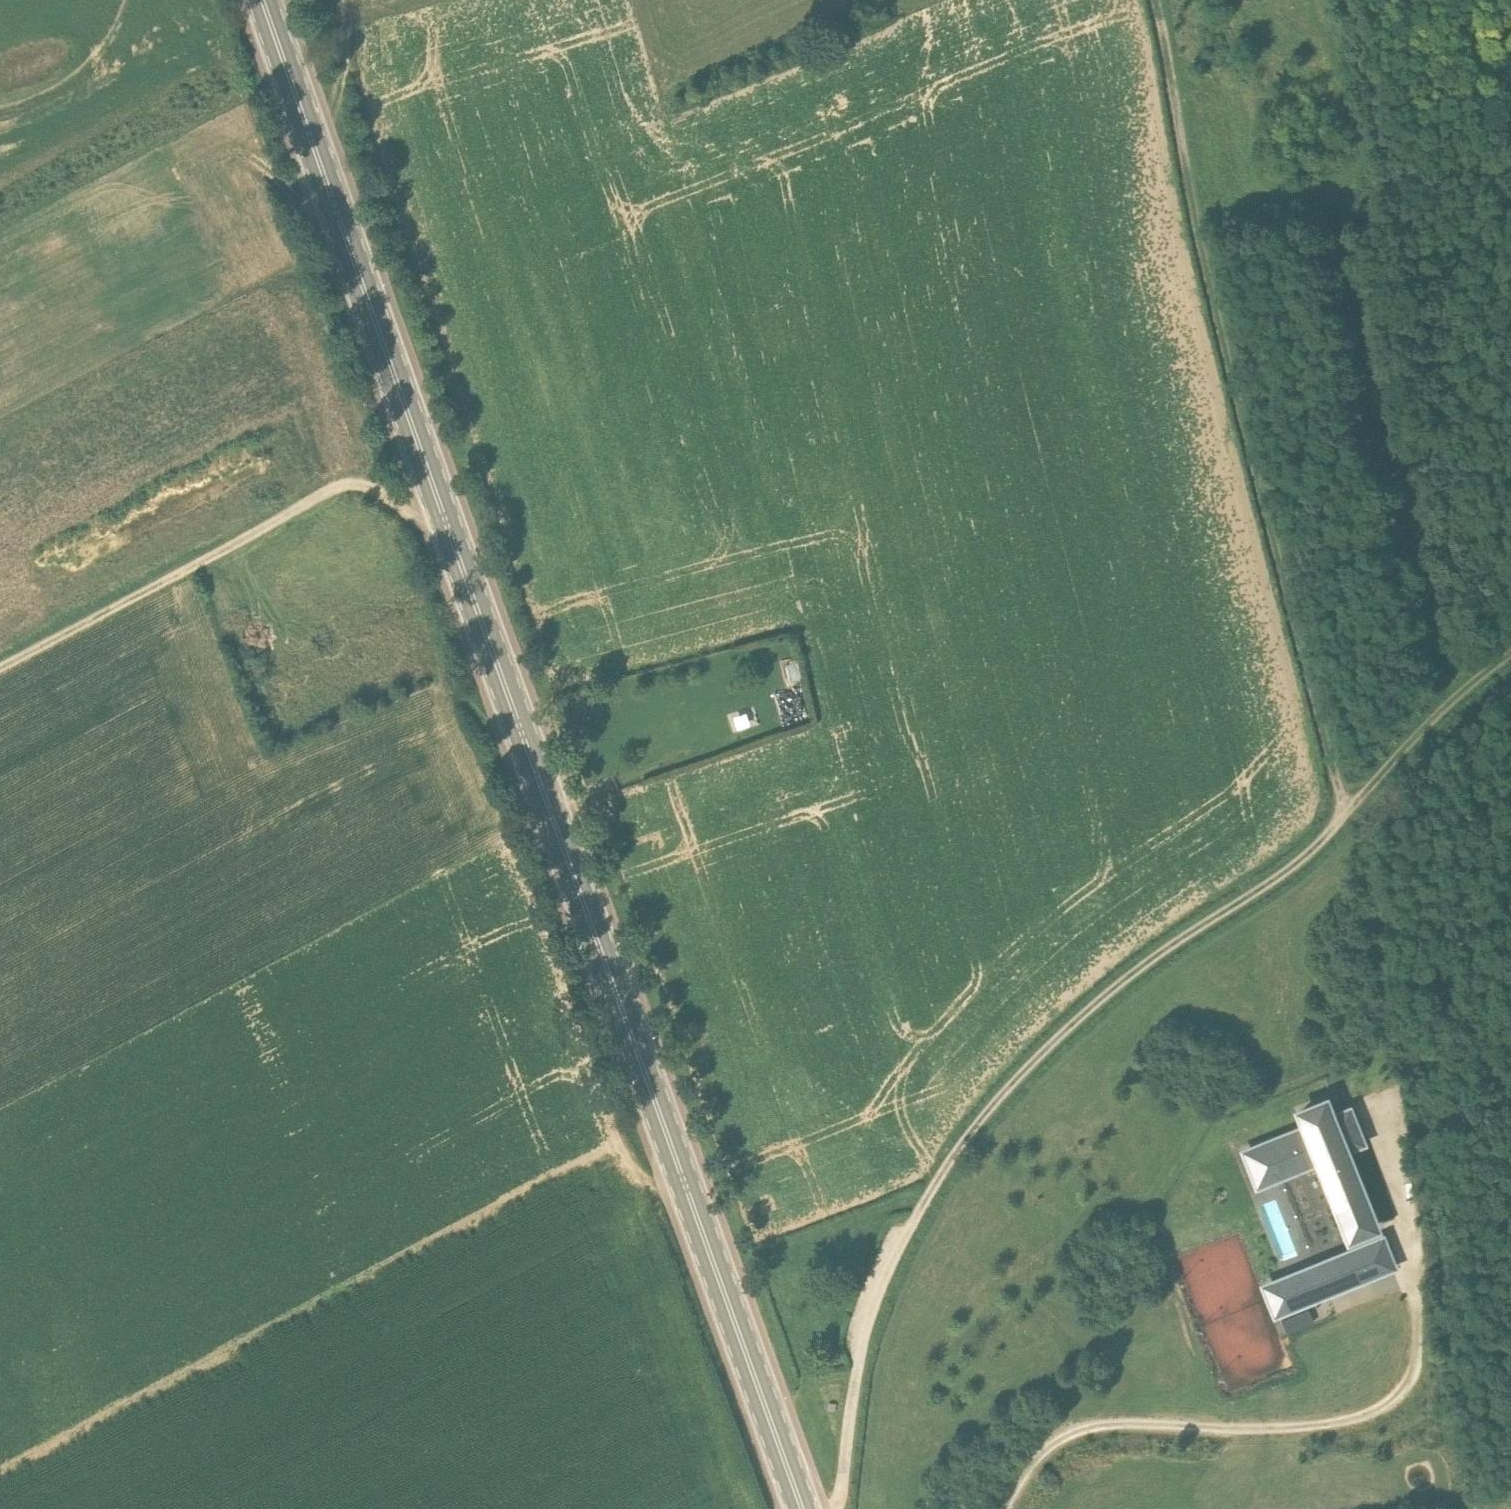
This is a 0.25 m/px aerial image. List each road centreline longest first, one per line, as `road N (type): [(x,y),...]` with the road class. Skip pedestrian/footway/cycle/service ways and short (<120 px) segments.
road 1 (tertiary): [(804,1508),(264,0)]
road 2 (track): [(1345,817),(1232,375),(1155,0)]
road 3 (track): [(1345,817),(1289,870),(1144,963),(1059,1035),(981,1120),(912,1221)]
road 4 (track): [(464,502),(419,517),(372,488),(341,487),(0,667)]
road 5 (track): [(1510,651),(1431,718),(1345,817)]

